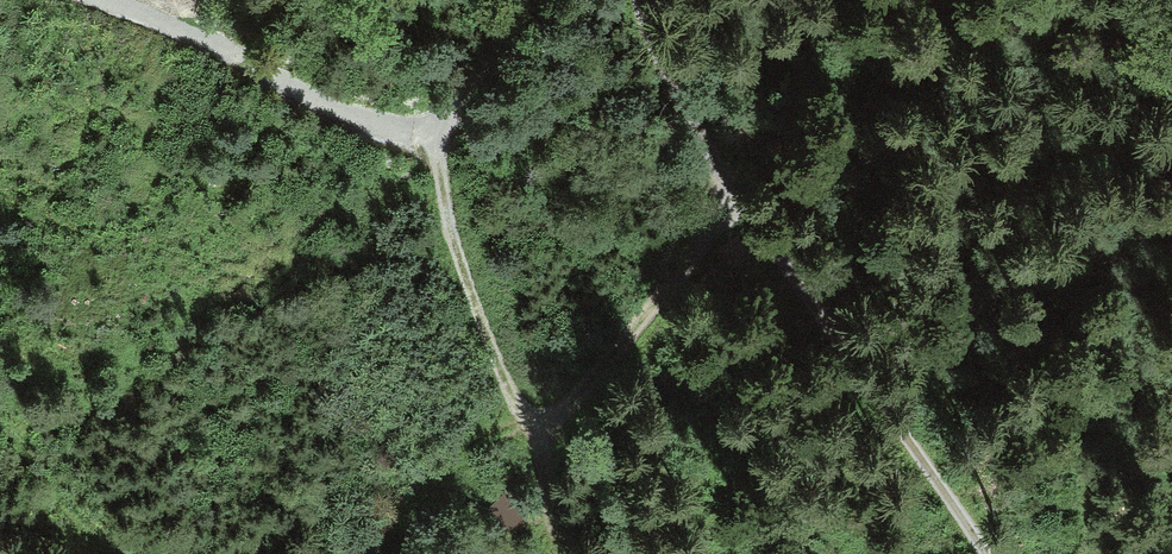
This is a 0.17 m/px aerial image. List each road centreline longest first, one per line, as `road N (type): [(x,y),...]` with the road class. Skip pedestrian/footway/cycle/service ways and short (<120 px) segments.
road 1 (track): [(992,553),(715,168),(661,71),(638,0)]
road 2 (track): [(375,553),(460,458),(524,425),(442,159),(530,0)]
road 3 (track): [(569,553),(524,425),(598,373),(685,261),(727,185)]
road 4 (track): [(0,426),(119,553)]

